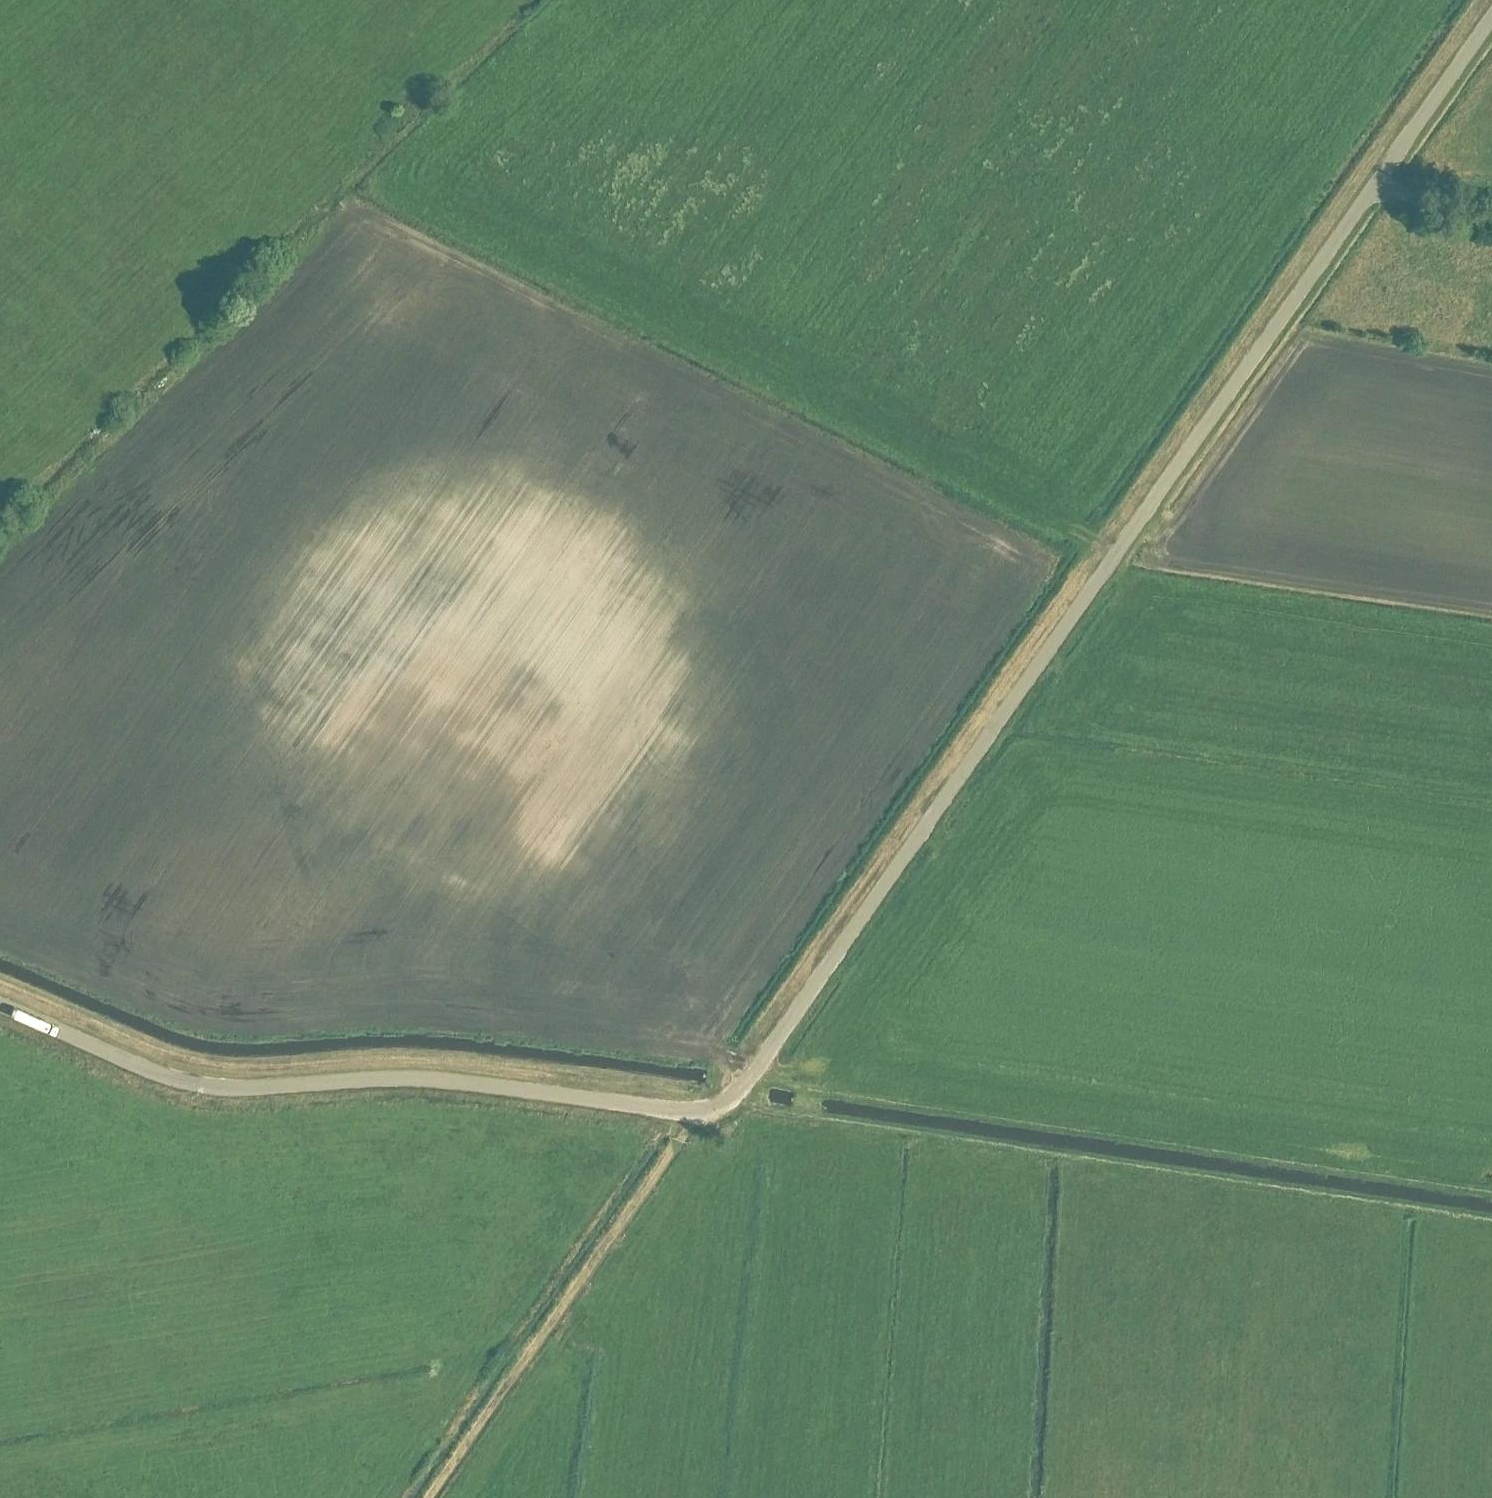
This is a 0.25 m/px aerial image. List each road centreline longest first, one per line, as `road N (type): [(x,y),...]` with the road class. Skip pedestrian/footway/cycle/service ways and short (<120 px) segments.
road 1 (unclassified): [(0,1002),(165,1076),(230,1088),(445,1079),(702,1114),(734,1098),(1491,17)]

